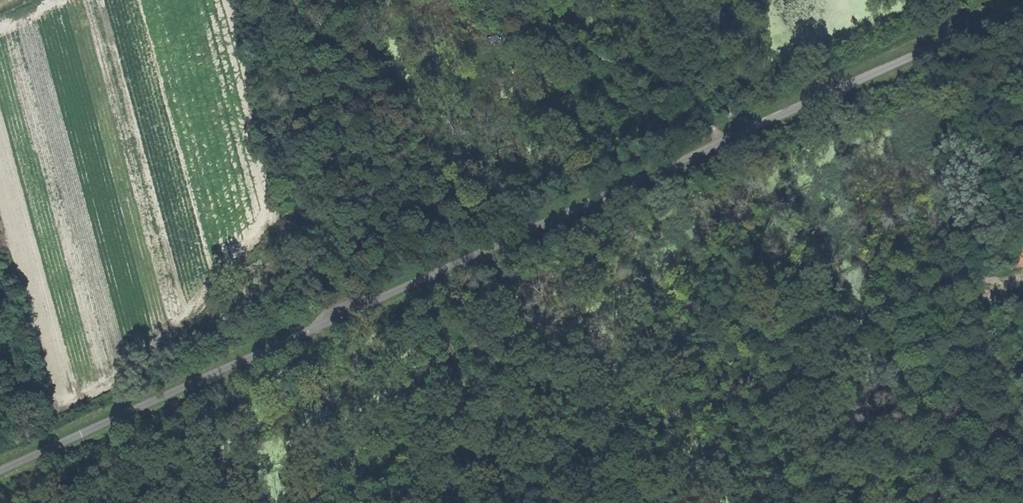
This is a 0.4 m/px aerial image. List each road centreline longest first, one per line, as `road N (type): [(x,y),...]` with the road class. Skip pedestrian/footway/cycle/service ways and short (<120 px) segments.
road 1 (track): [(0,470),(1022,9)]
road 2 (track): [(722,144),(692,99),(664,77),(441,0)]
road 3 (track): [(439,502),(468,402),(443,334),(417,310),(345,331),(327,323)]

